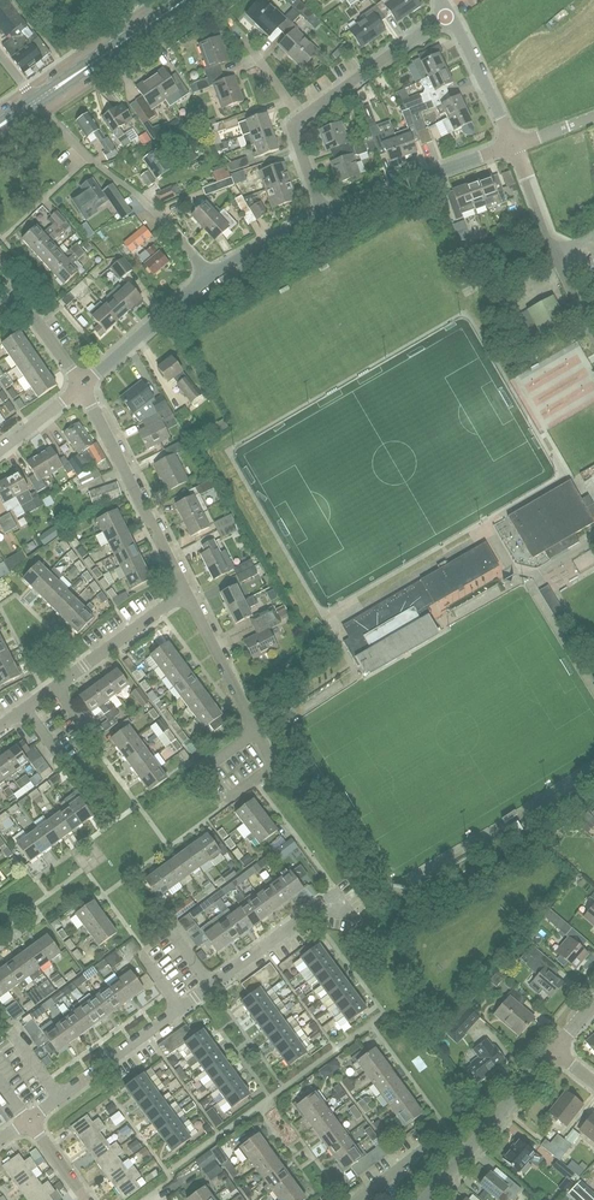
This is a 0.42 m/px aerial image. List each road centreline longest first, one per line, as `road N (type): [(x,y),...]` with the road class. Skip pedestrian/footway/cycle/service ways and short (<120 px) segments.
road 1 (residential): [(29,1121),(337,892)]
road 2 (residential): [(187,592),(84,385)]
road 3 (residential): [(0,726),(187,592)]
road 4 (residential): [(206,274),(152,207),(55,122)]
road 5 (residential): [(593,332),(552,255),(512,147)]
road 6 (residential): [(324,213),(512,147)]
road 7 (residential): [(426,1199),(554,1050)]
road 8 (residential): [(272,765),(187,592)]
road 9 (residential): [(300,114),(449,13)]
road 10 (tertiary): [(35,100),(184,0)]
road 11 (residential): [(84,385),(206,274)]
road 12 (residential): [(512,147),(449,13)]
road 13 (residential): [(206,274),(324,213)]
road 14 (residential): [(0,310),(24,304),(84,385)]

